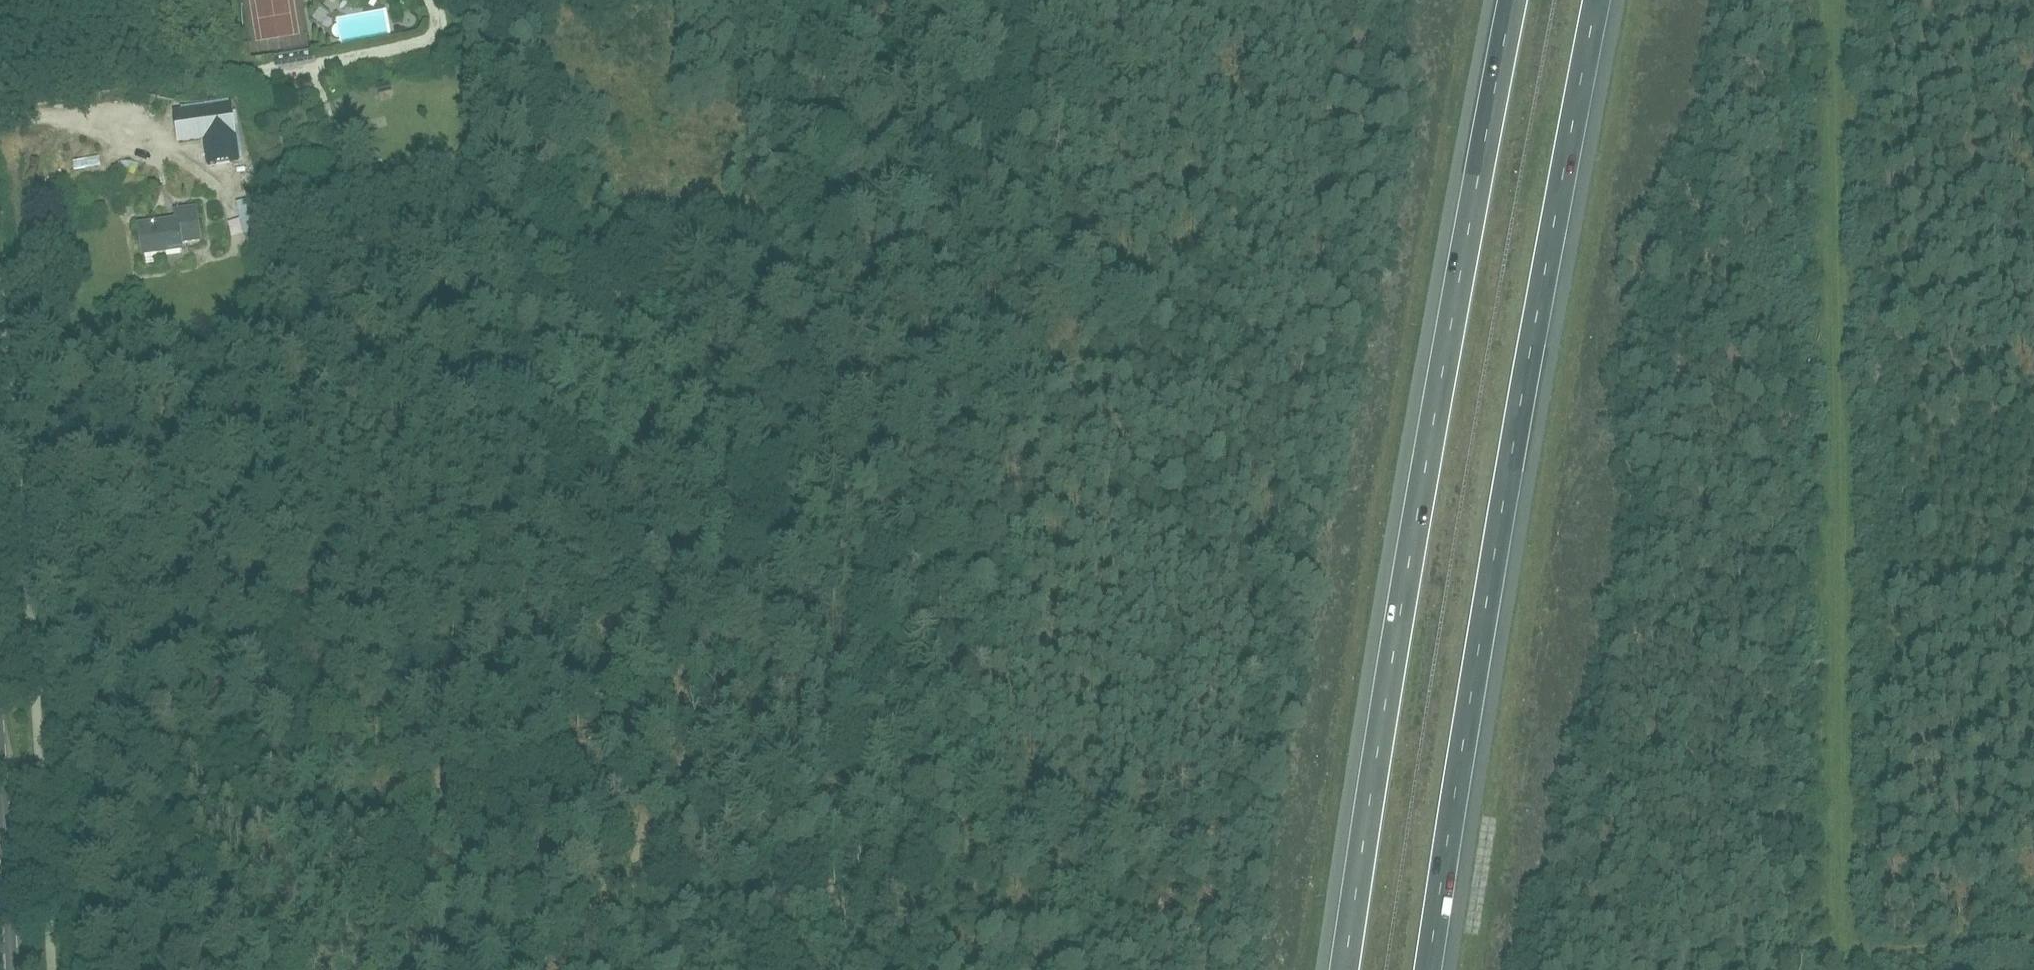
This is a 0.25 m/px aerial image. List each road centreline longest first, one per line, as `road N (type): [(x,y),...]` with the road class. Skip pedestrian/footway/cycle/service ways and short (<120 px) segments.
road 1 (motorway): [(1427,969),(1596,0)]
road 2 (motorway): [(1511,0),(1441,373),(1344,969)]
road 3 (track): [(1827,0),(1841,969)]
road 4 (track): [(1841,950),(2033,934)]

